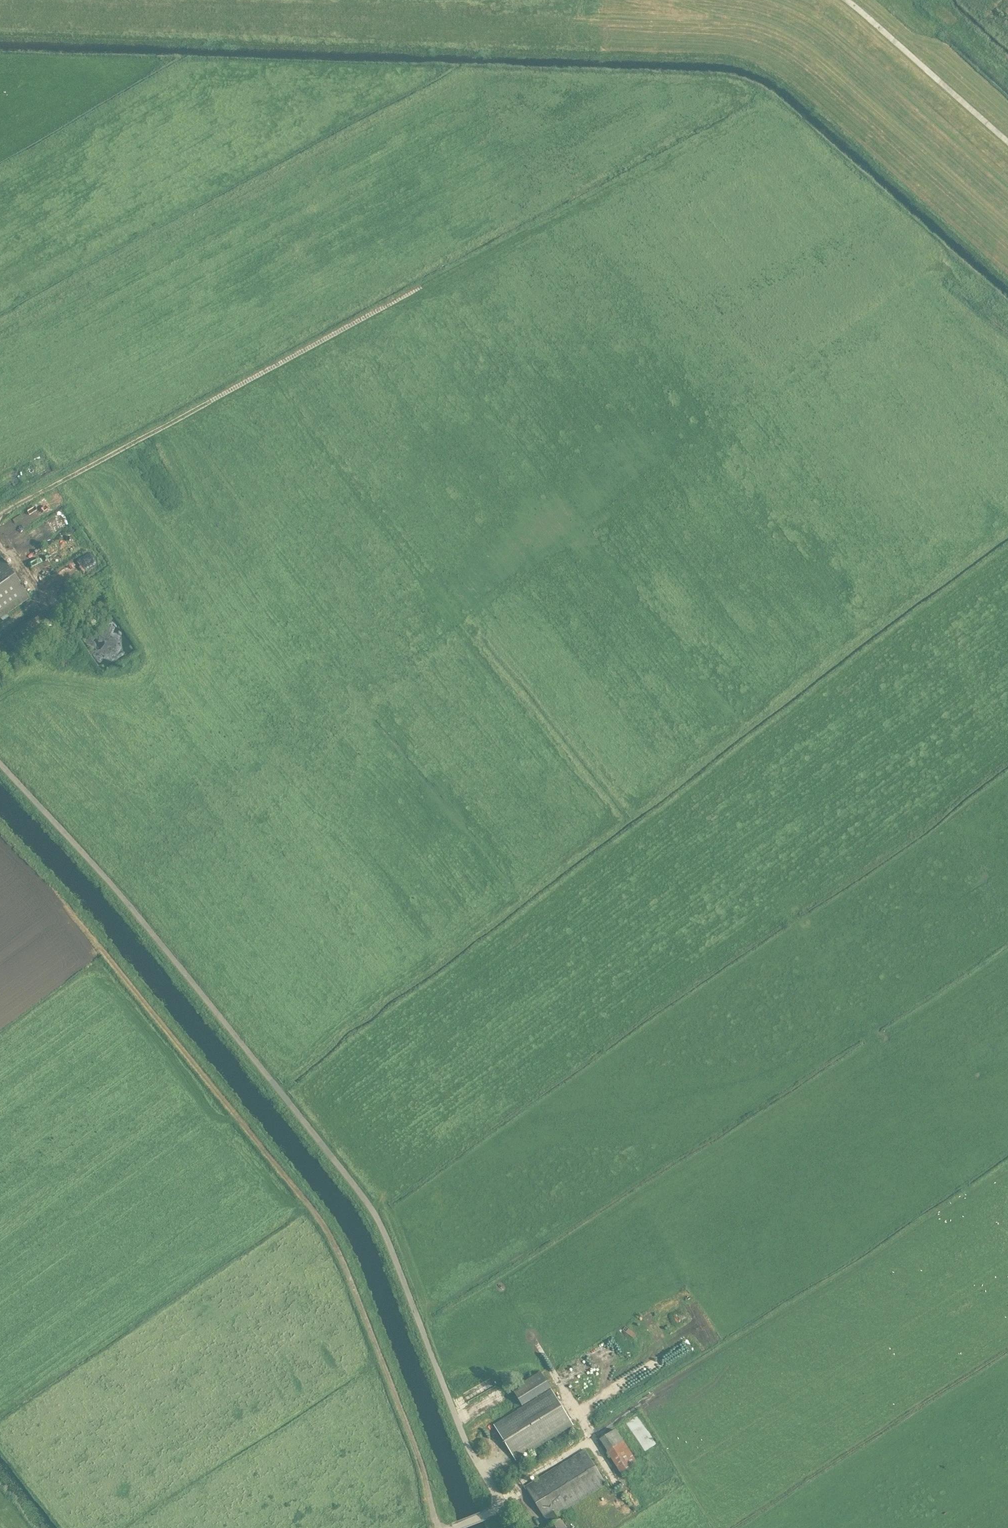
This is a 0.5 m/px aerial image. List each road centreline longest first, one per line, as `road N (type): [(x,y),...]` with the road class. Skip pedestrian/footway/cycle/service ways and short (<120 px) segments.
road 1 (unclassified): [(452,1527),(497,1503),(371,1210),(118,890),(0,762)]
road 2 (track): [(780,0),(831,28),(1007,186)]

